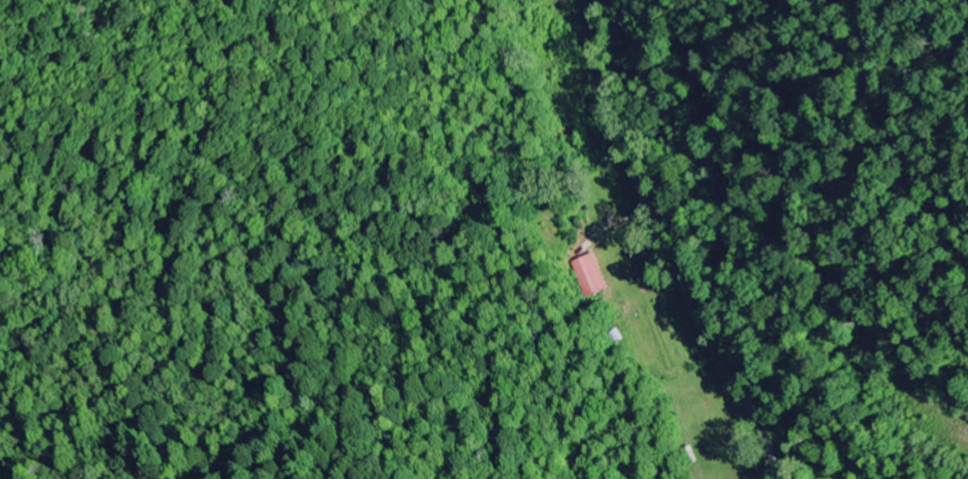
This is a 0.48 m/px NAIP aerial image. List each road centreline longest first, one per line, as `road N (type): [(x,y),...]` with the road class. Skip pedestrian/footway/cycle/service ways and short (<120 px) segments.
road 1 (residential): [(775,478),(760,423),(723,364),(597,37),(593,0)]

